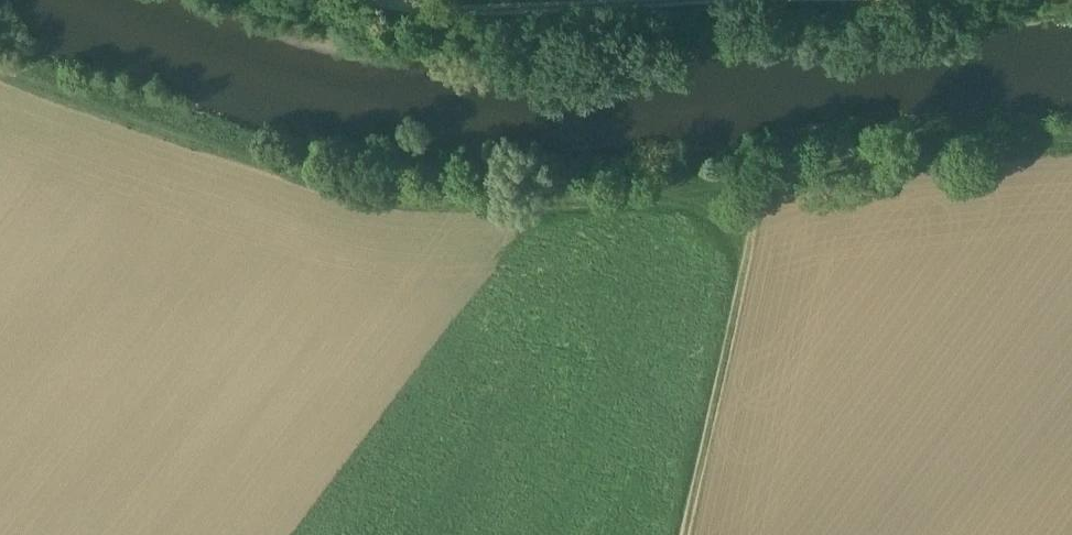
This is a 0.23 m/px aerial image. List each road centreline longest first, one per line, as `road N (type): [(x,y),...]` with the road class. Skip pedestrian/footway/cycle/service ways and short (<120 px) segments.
road 1 (track): [(755,194),(461,217),(354,212),(0,79)]
road 2 (track): [(358,0),(437,11),(1071,8)]
road 3 (track): [(688,534),(755,194)]
road 4 (track): [(1071,164),(977,166),(755,194)]

